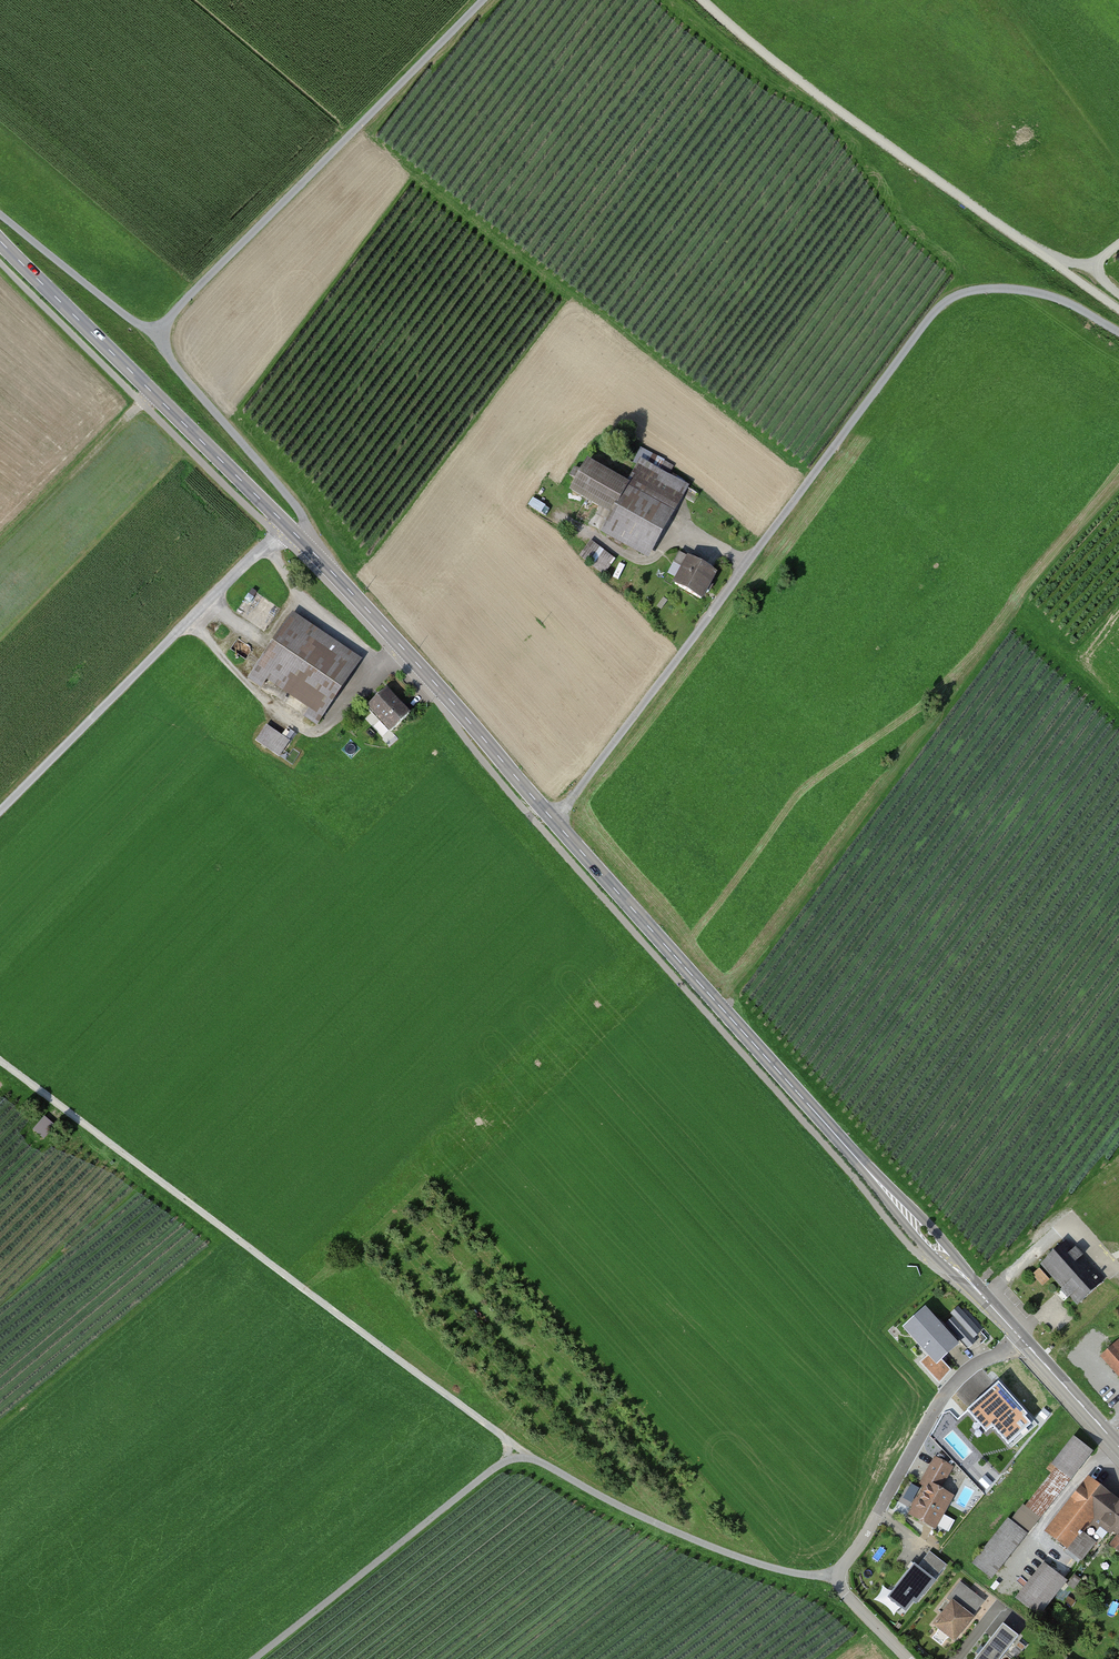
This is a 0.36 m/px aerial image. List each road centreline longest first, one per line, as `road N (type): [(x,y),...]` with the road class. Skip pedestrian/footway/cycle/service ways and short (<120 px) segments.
road 1 (tertiary): [(1023,1340),(284,527)]
road 2 (track): [(0,1065),(517,1450),(607,1502),(730,1557),(837,1577)]
road 3 (track): [(556,822),(946,302),(971,291),(1037,293),(1118,332)]
road 4 (track): [(482,0),(162,330),(171,360),(297,507),(306,549)]
road 5 (track): [(701,0),(837,110),(1118,310)]
road 6 (unclassified): [(0,812),(284,527)]
road 7 (tertiary): [(284,527),(0,242)]
road 8 (track): [(517,1450),(255,1658)]
road 9 (residential): [(837,1577),(944,1395),(969,1369),(1023,1340)]
road 10 (track): [(0,551),(151,394)]
road 11 (track): [(162,330),(133,321),(0,216)]
road 12 (tertiary): [(1118,1446),(1023,1340)]

